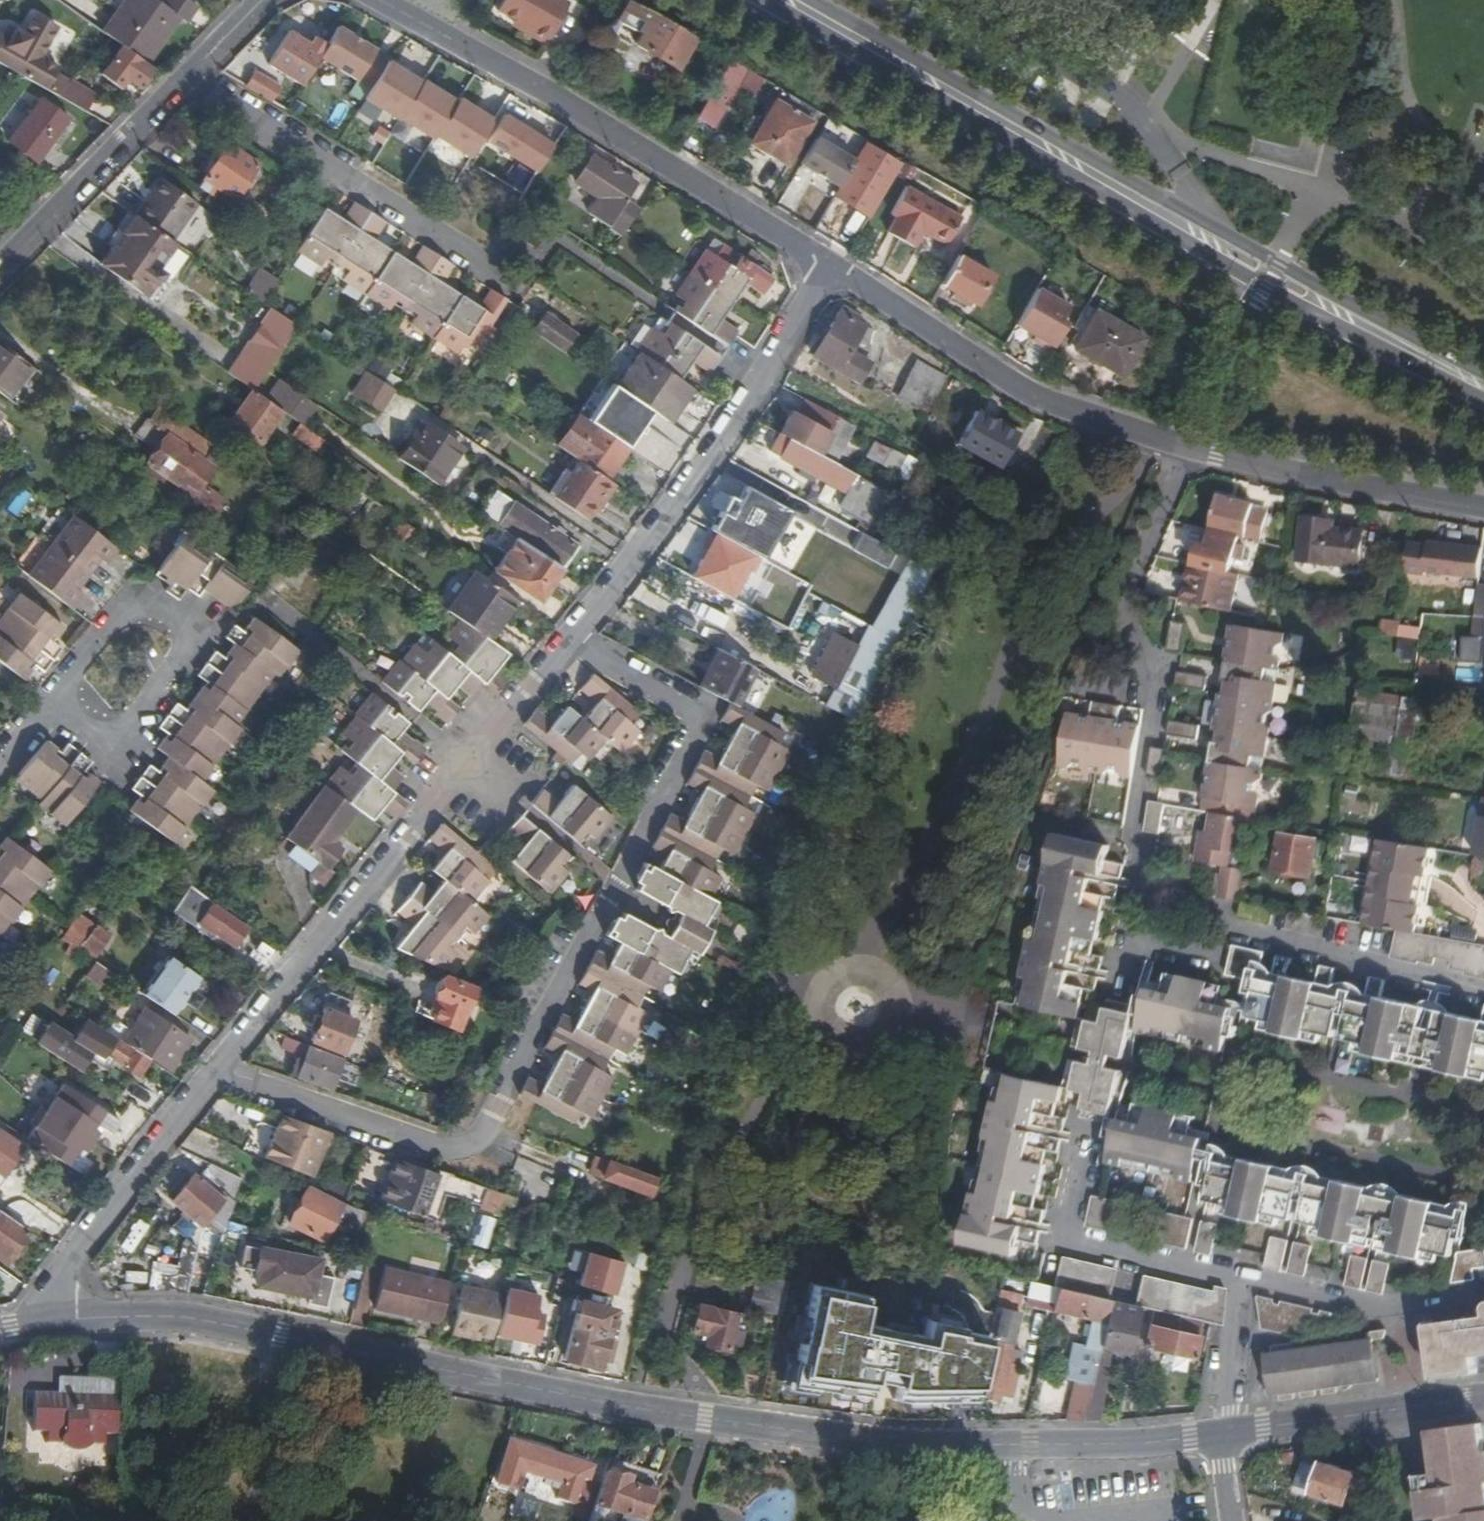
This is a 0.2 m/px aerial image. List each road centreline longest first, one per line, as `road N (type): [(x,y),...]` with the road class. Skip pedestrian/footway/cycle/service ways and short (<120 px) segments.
road 1 (residential): [(44,1322),(189,1317),(704,1420),(885,1443),(1228,1435)]
road 2 (residential): [(212,1070),(435,1148),(467,1149),(501,1109),(699,714),(573,638)]
road 3 (secondary): [(794,0),(1483,392)]
road 4 (residential): [(1483,507),(1299,473),(1039,398),(829,266)]
road 5 (residential): [(573,638),(212,1070)]
road 6 (residential): [(829,266),(575,107),(381,0)]
road 7 (residential): [(829,266),(723,437),(573,638)]
road 8 (residential): [(177,83),(503,279)]
road 9 (residential): [(58,701),(126,609),(155,596),(195,621),(195,643),(129,732),(103,734)]
road 10 (residential): [(212,1070),(84,1240),(56,1282),(44,1322)]
road 11 (residential): [(1079,1131),(1058,1238),(1232,1278)]
road 12 (residential): [(1228,1435),(1483,1399)]
road 13 (residential): [(0,261),(177,83)]
road 14 (residential): [(1232,1278),(1362,1308),(1458,1299)]
road 15 (residential): [(1232,1278),(1228,1435)]

